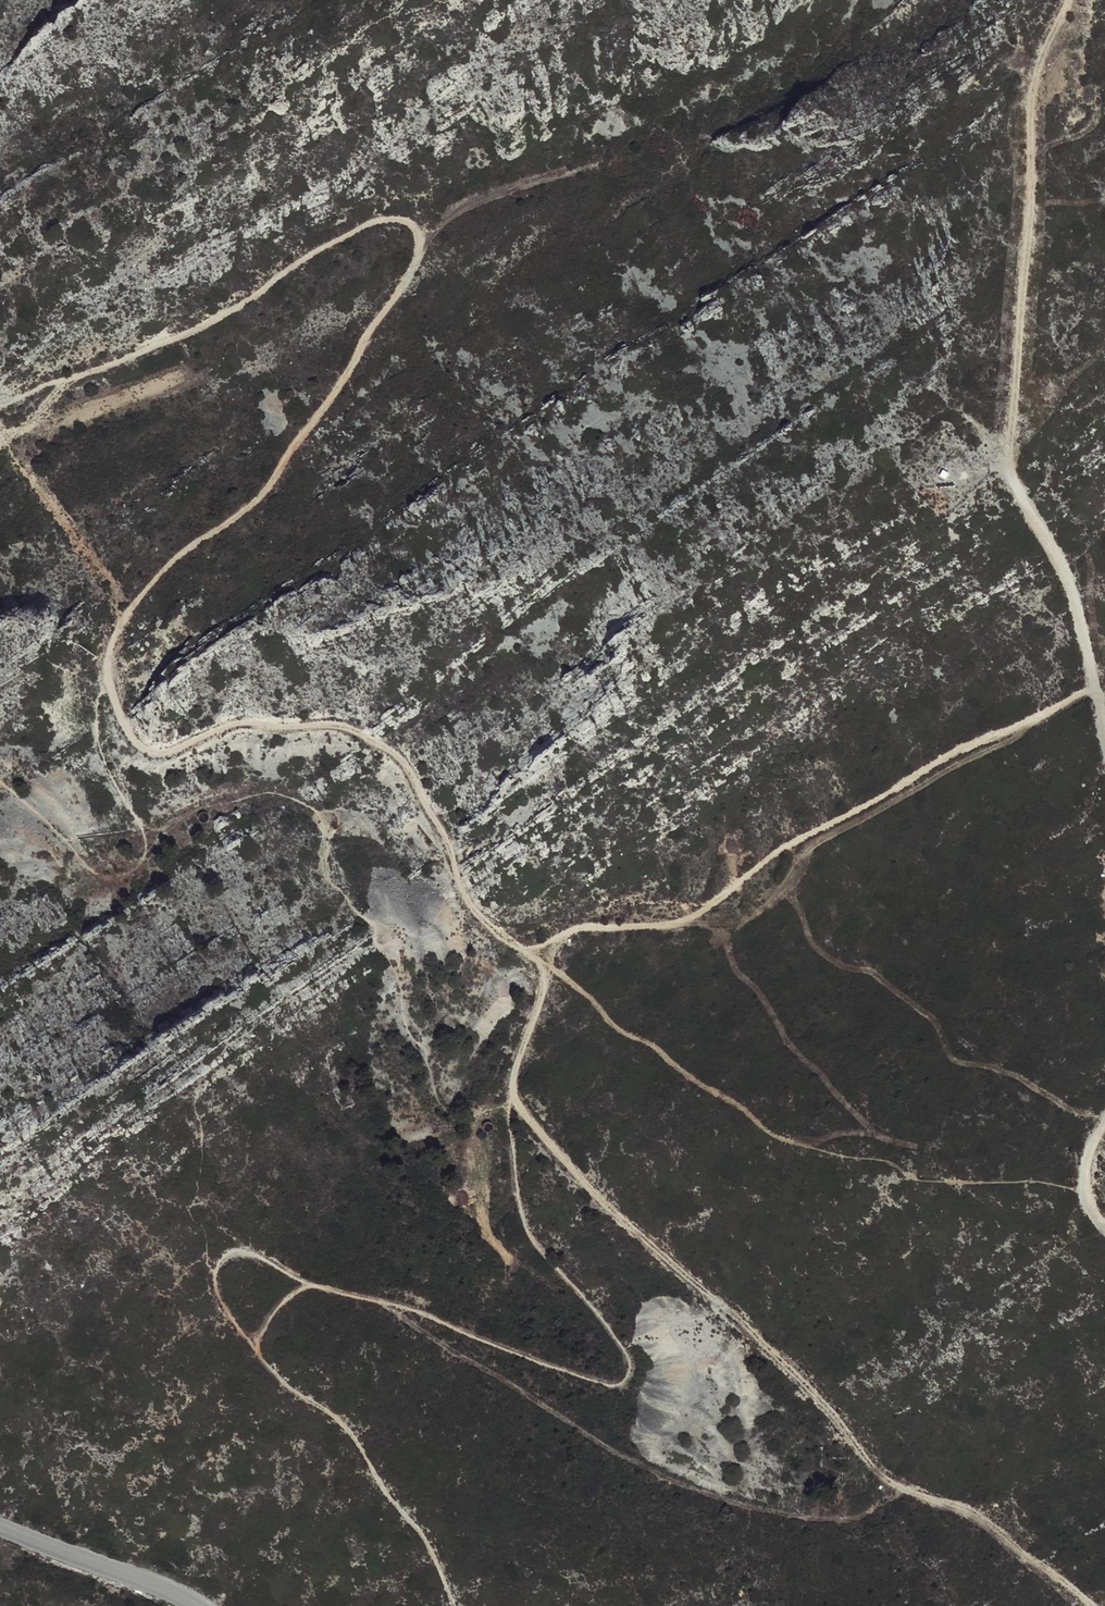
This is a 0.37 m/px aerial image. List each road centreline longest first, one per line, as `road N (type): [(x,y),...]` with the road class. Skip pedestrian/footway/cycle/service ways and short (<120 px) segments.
road 1 (track): [(1104,728),(1065,562),(1009,458),(1031,237),(1035,88),(1072,0)]
road 2 (unclassified): [(0,1527),(192,1605)]

